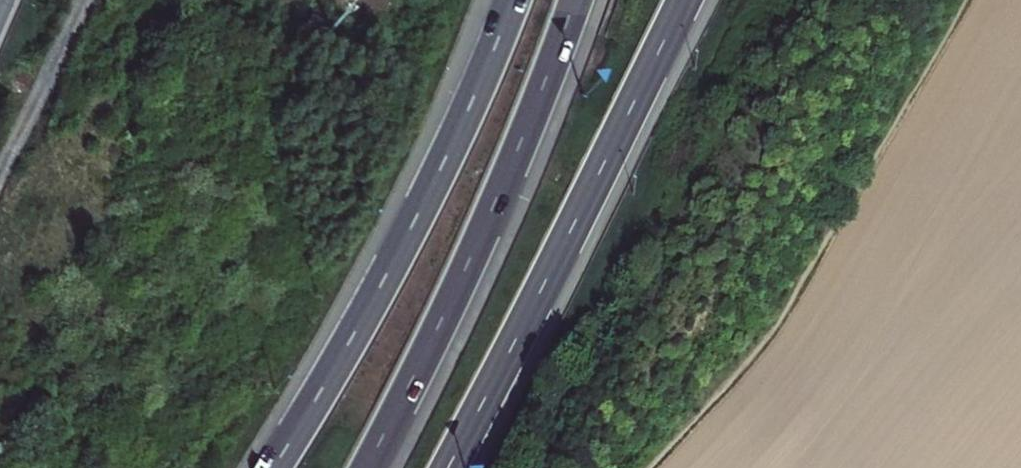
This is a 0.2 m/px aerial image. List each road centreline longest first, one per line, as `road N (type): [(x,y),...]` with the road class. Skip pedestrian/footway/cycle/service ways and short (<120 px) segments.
road 1 (motorway): [(515,0),(411,226),(268,467)]
road 2 (motorway): [(449,467),(687,0)]
road 3 (motorway): [(368,467),(487,225),(581,0)]

